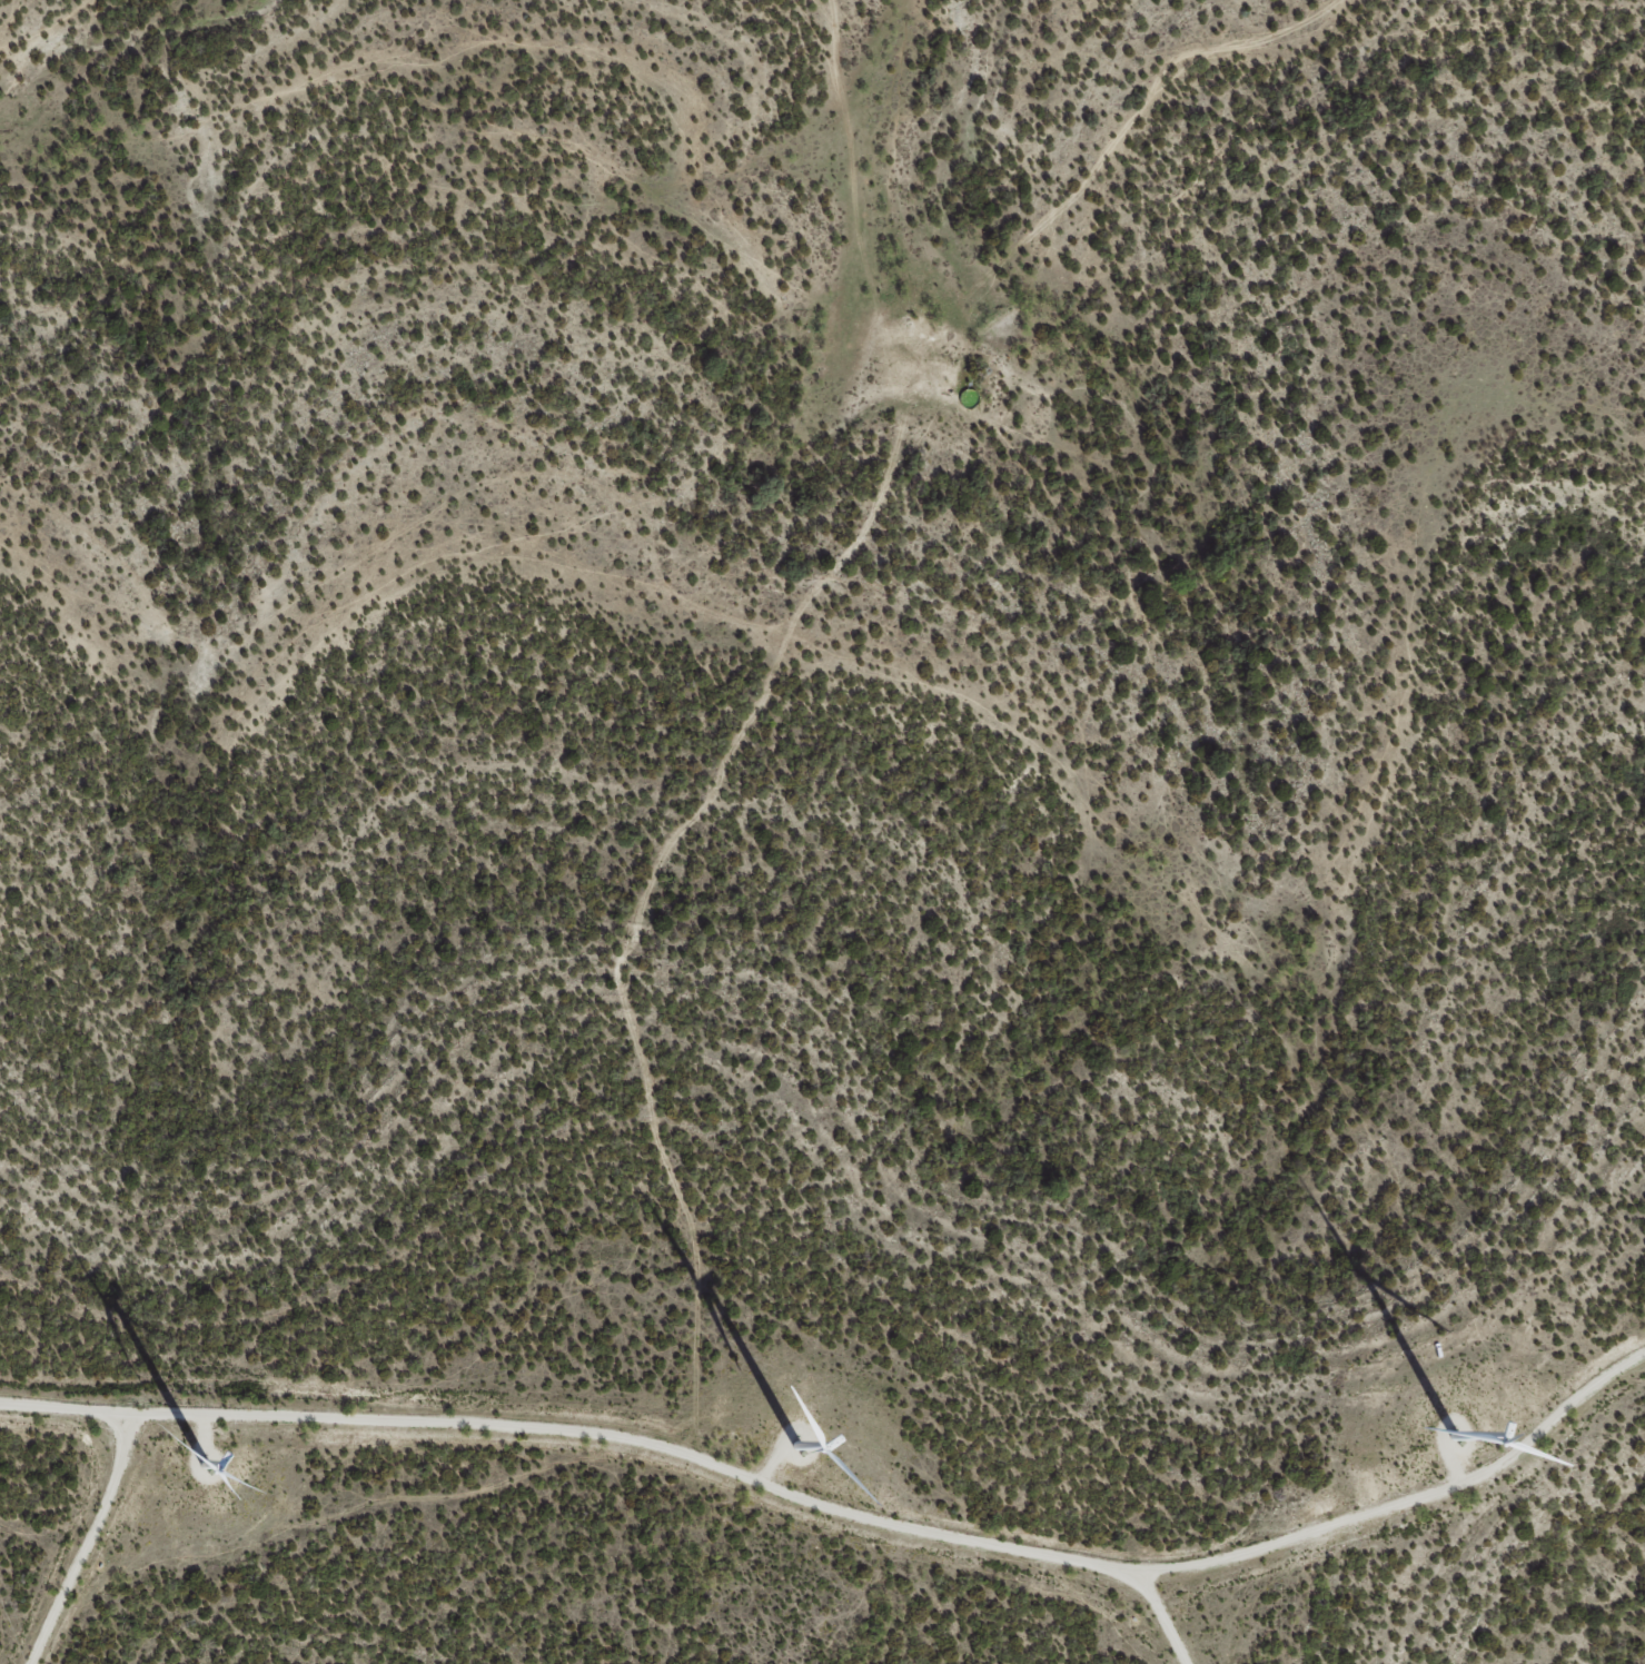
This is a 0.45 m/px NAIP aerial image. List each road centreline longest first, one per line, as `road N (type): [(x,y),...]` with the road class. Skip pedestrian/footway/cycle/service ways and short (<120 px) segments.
road 1 (residential): [(931,370),(903,326),(842,85),(803,0)]

